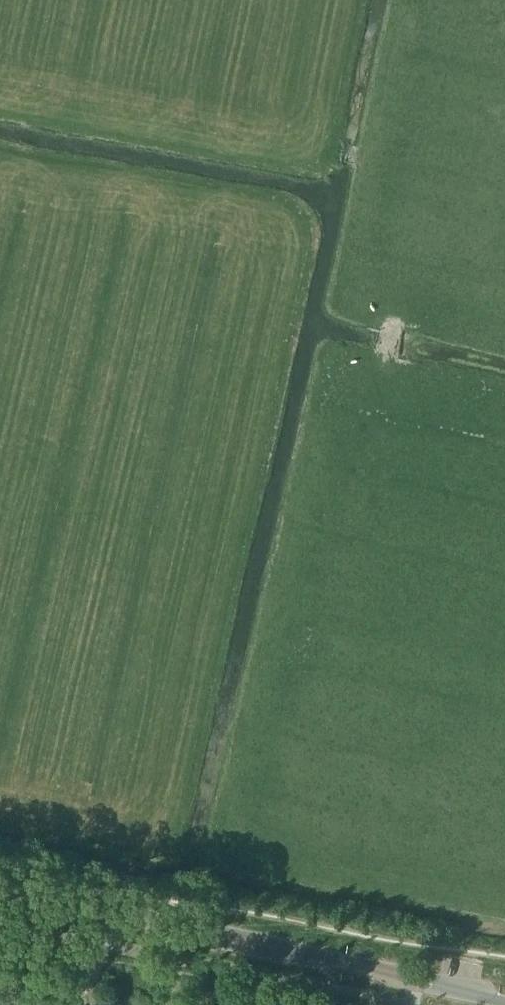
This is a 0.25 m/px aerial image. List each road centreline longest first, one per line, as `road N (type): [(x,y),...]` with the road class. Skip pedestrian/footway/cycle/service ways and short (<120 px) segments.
road 1 (secondary): [(504,1002),(374,967),(0,891)]

